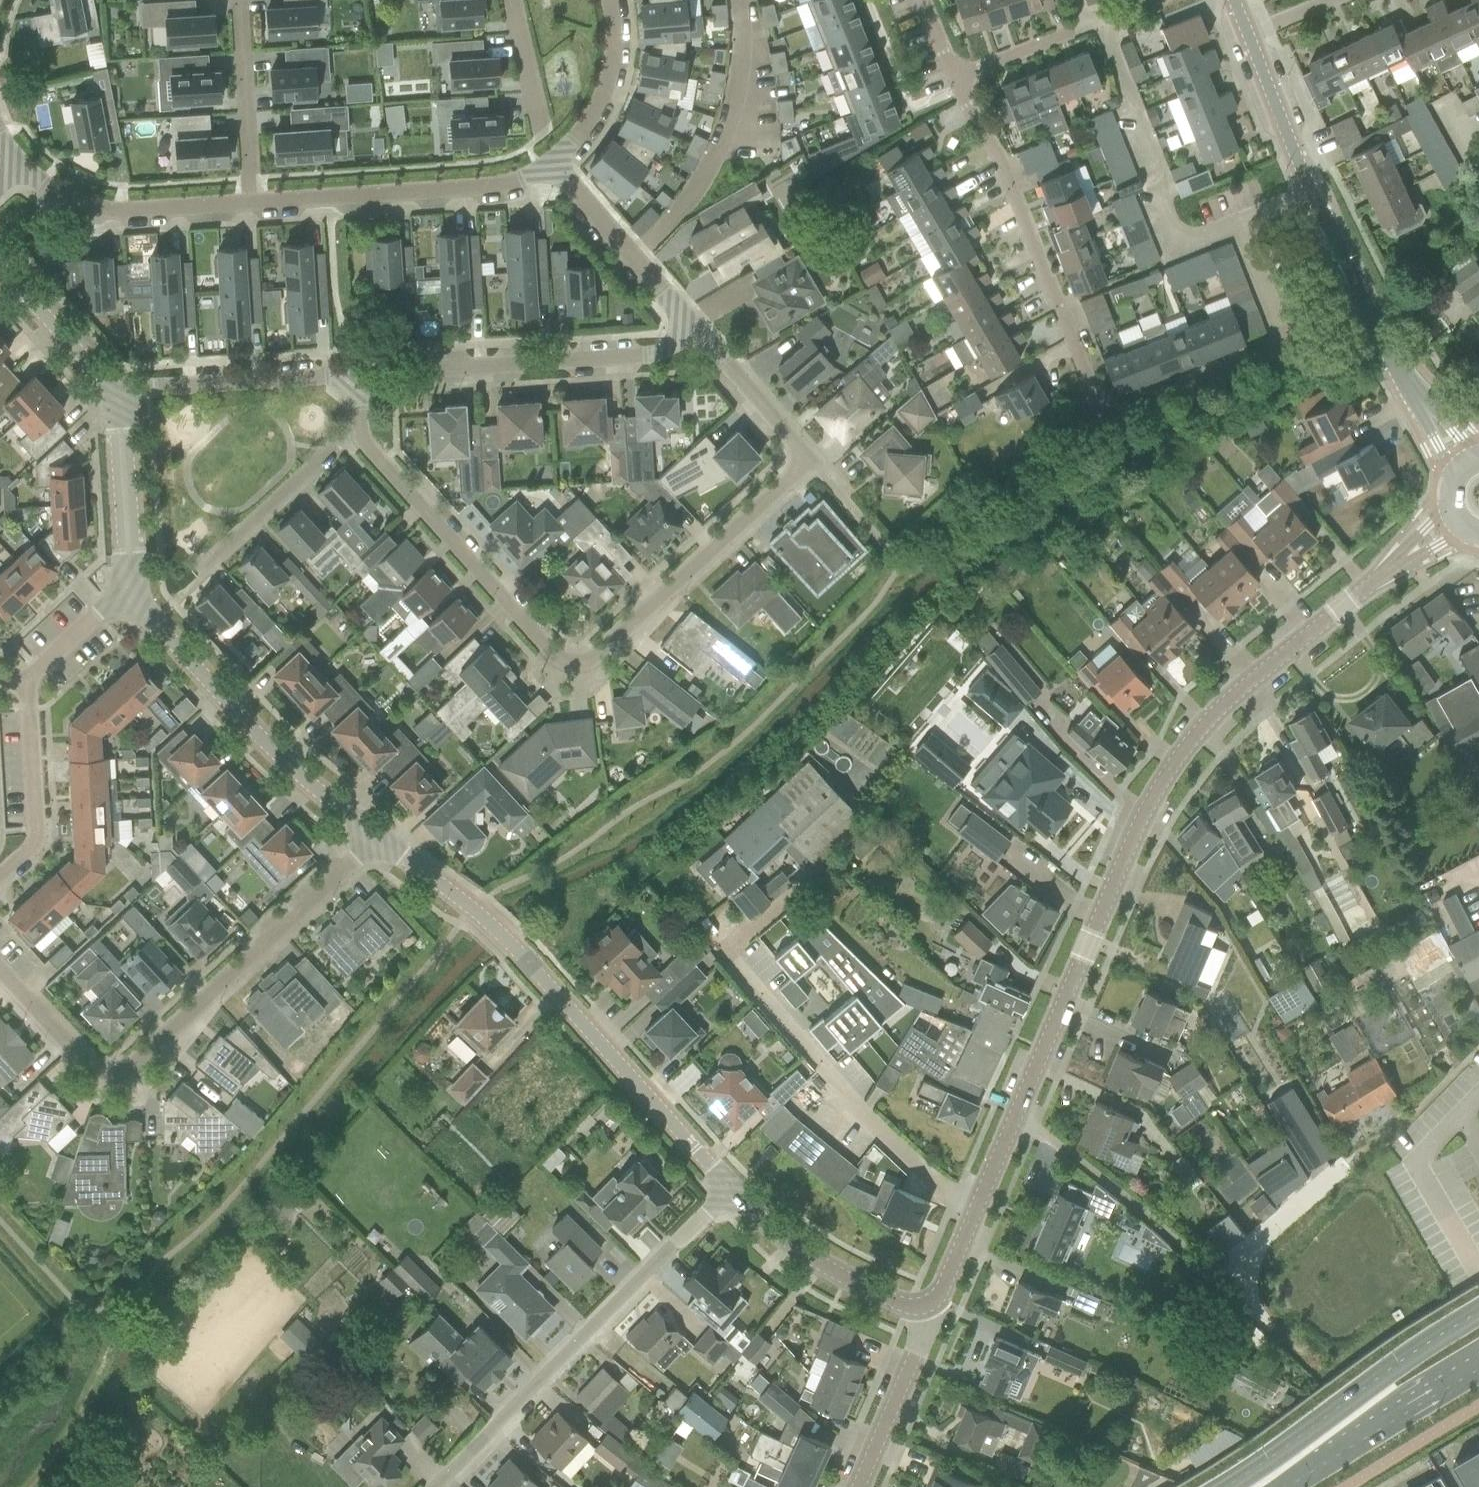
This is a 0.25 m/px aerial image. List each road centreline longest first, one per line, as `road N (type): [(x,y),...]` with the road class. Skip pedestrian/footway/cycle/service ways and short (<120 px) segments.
road 1 (residential): [(361,435),(553,660),(594,661),(794,474),(785,434),(691,330)]
road 2 (residential): [(969,1222),(1148,801),(1179,753),(1217,708),(1385,573)]
road 3 (residential): [(1238,223),(1282,334),(1275,350),(1120,413),(1102,412),(1000,159),(954,76)]
road 4 (residential): [(377,839),(118,1080),(88,1073),(0,973)]
road 5 (residential): [(732,1193),(508,943),(377,839)]
road 6 (residential): [(440,1486),(732,1193)]
road 7 (residential): [(969,1222),(913,1178),(794,1053),(716,943)]
road 8 (residential): [(377,839),(293,770),(126,590)]
road 9 (residential): [(355,374),(663,354),(691,330)]
road 10 (secondary): [(1478,1313),(1220,1486)]
road 11 (residential): [(255,201),(530,179),(549,165)]
road 12 (residential): [(737,0),(741,76),(709,172),(673,222),(632,257)]
road 13 (residential): [(1098,29),(1172,226),(1200,239),(1238,223)]
road 14 (residential): [(18,162),(53,193),(89,207),(255,201)]
road 15 (residential): [(114,390),(355,374)]
road 16 (tertiary): [(1421,397),(1310,190)]
road 17 (secondary): [(1277,1486),(1478,1366)]
road 18 (track): [(136,1287),(76,1422),(33,1486)]
road 19 (residential): [(921,1307),(861,1288),(799,1250),(732,1193)]
road 20 (residential): [(198,572),(335,443),(361,435)]
road 21 (residential): [(0,879),(35,840),(25,681)]
road 22 (residential): [(255,201),(240,0)]
road 23 (residential): [(126,590),(114,390)]
road 24 (residential): [(860,1486),(921,1337),(921,1307)]
road 25 (residential): [(549,165),(583,141),(598,111),(613,55),(608,0)]
road 26 (residential): [(114,390),(0,264)]
road 27 (residential): [(549,165),(512,0)]
road 28 (tertiary): [(1310,190),(1248,35)]
road 29 (residential): [(25,681),(126,590)]
road 30 (residential): [(954,76),(1078,32)]
road 31 (residential): [(632,257),(549,165)]

